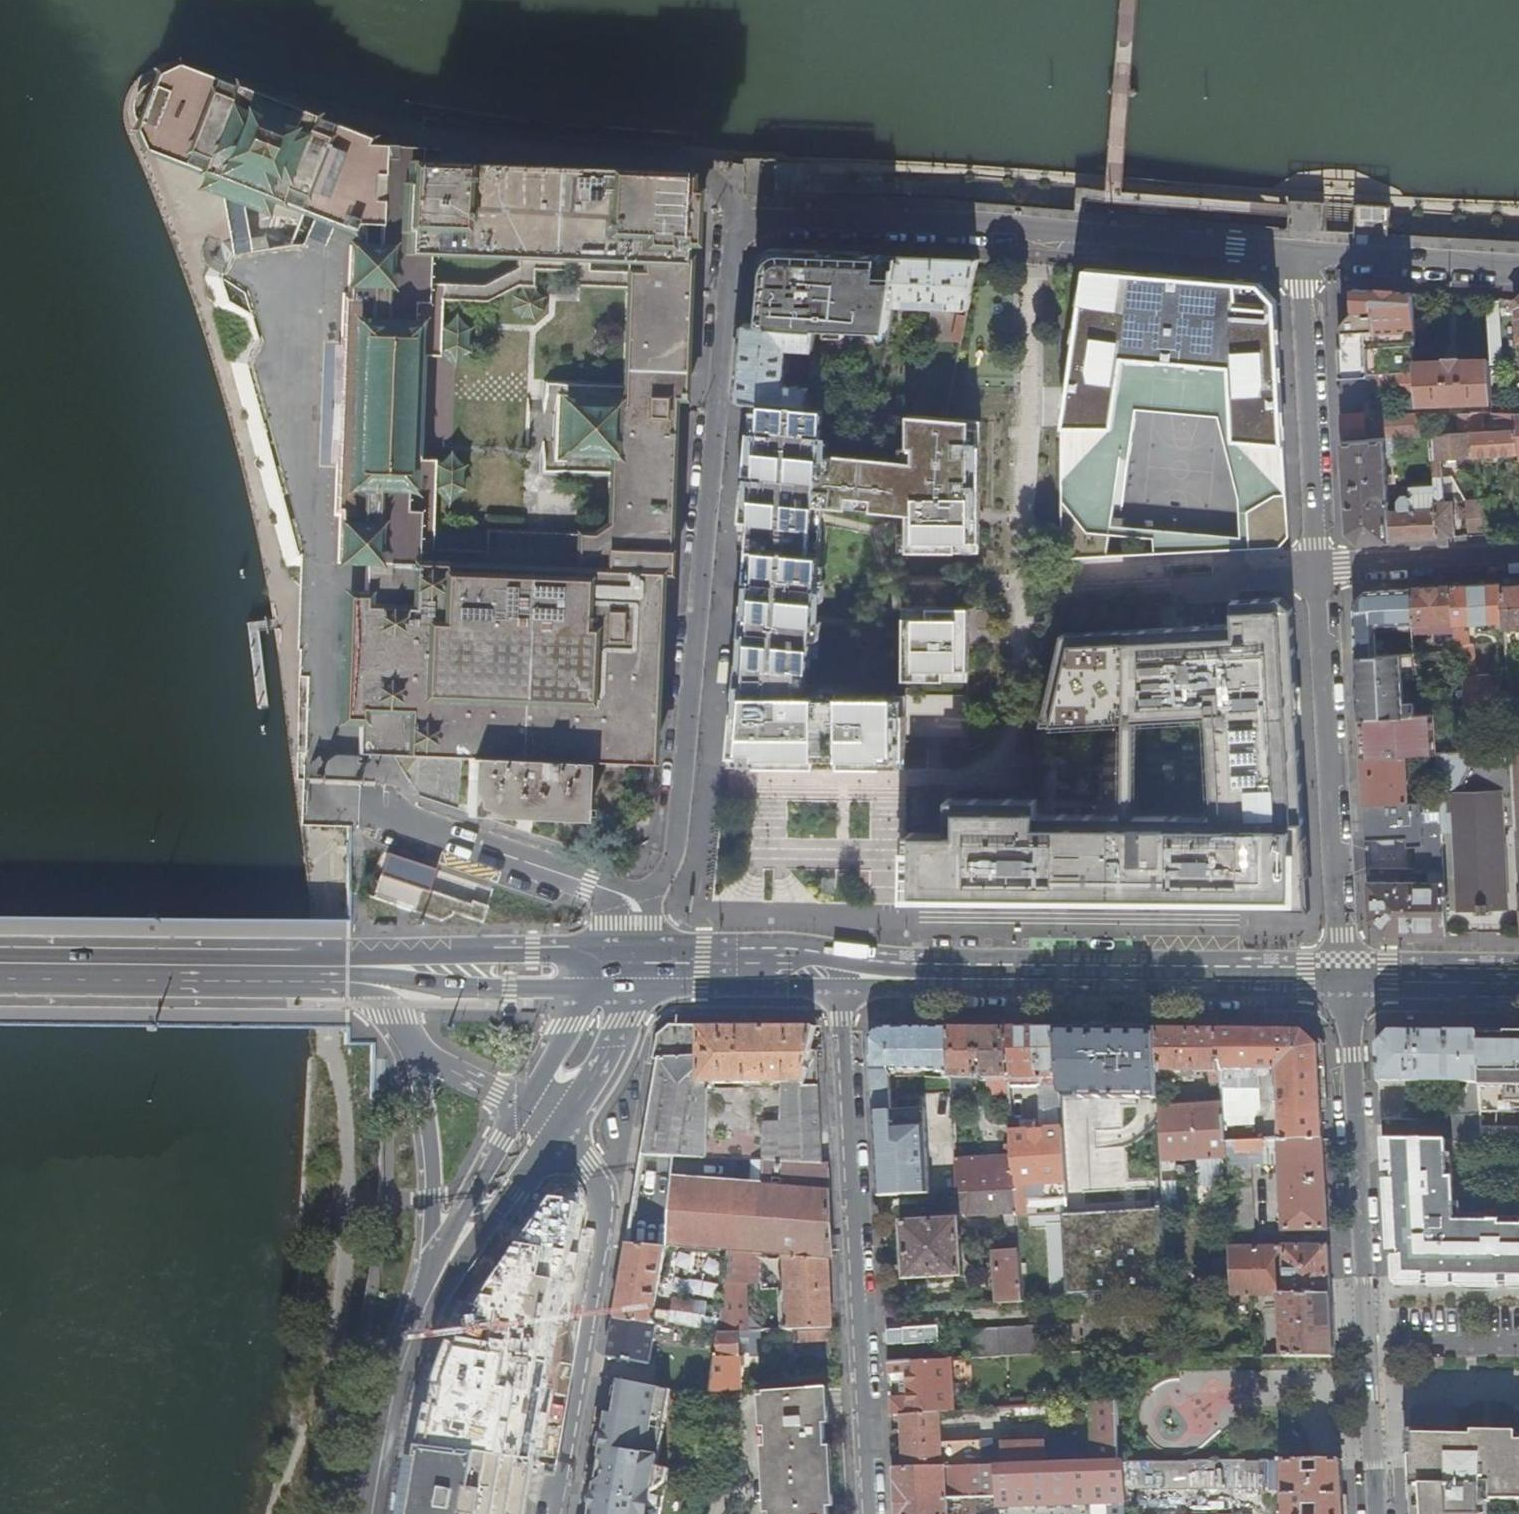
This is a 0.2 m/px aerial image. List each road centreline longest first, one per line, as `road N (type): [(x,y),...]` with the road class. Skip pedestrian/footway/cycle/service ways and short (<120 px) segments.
road 1 (residential): [(644,973),(650,898),(672,860),(733,217)]
road 2 (unclassified): [(733,217),(1036,229),(1305,253)]
road 3 (residential): [(871,1513),(840,976)]
road 4 (tertiary): [(1344,983),(1376,1513)]
road 5 (primary): [(840,976),(1344,983)]
road 6 (residential): [(1315,568),(1344,983)]
road 7 (residential): [(560,1128),(602,1201),(549,1513)]
road 8 (primary): [(0,966),(348,974)]
road 9 (residential): [(1305,253),(1315,568)]
road 10 (secondary): [(409,1048),(429,1195),(413,1318)]
road 11 (primary): [(594,974),(555,951),(532,951),(386,952),(348,974)]
road 12 (primary): [(348,974),(383,986),(511,987),(559,987),(594,974)]
road 13 (secondary): [(413,1318),(560,1128)]
road 14 (secondary): [(523,1108),(446,1237),(413,1318)]
road 15 (residential): [(1082,584),(1315,568)]
road 16 (unclassified): [(1518,266),(1305,253)]
road 17 (residential): [(1315,568),(1518,555)]
road 18 (secondary): [(413,1318),(380,1417),(365,1513)]
road 19 (primary): [(644,973),(840,976)]
road 20 (secondary): [(560,1128),(628,1022),(644,973)]
road 21 (primary): [(1344,983),(1518,985)]
road 22 (secondary): [(594,974),(523,1108)]
road 23 (secondary): [(409,1048),(523,1108)]

